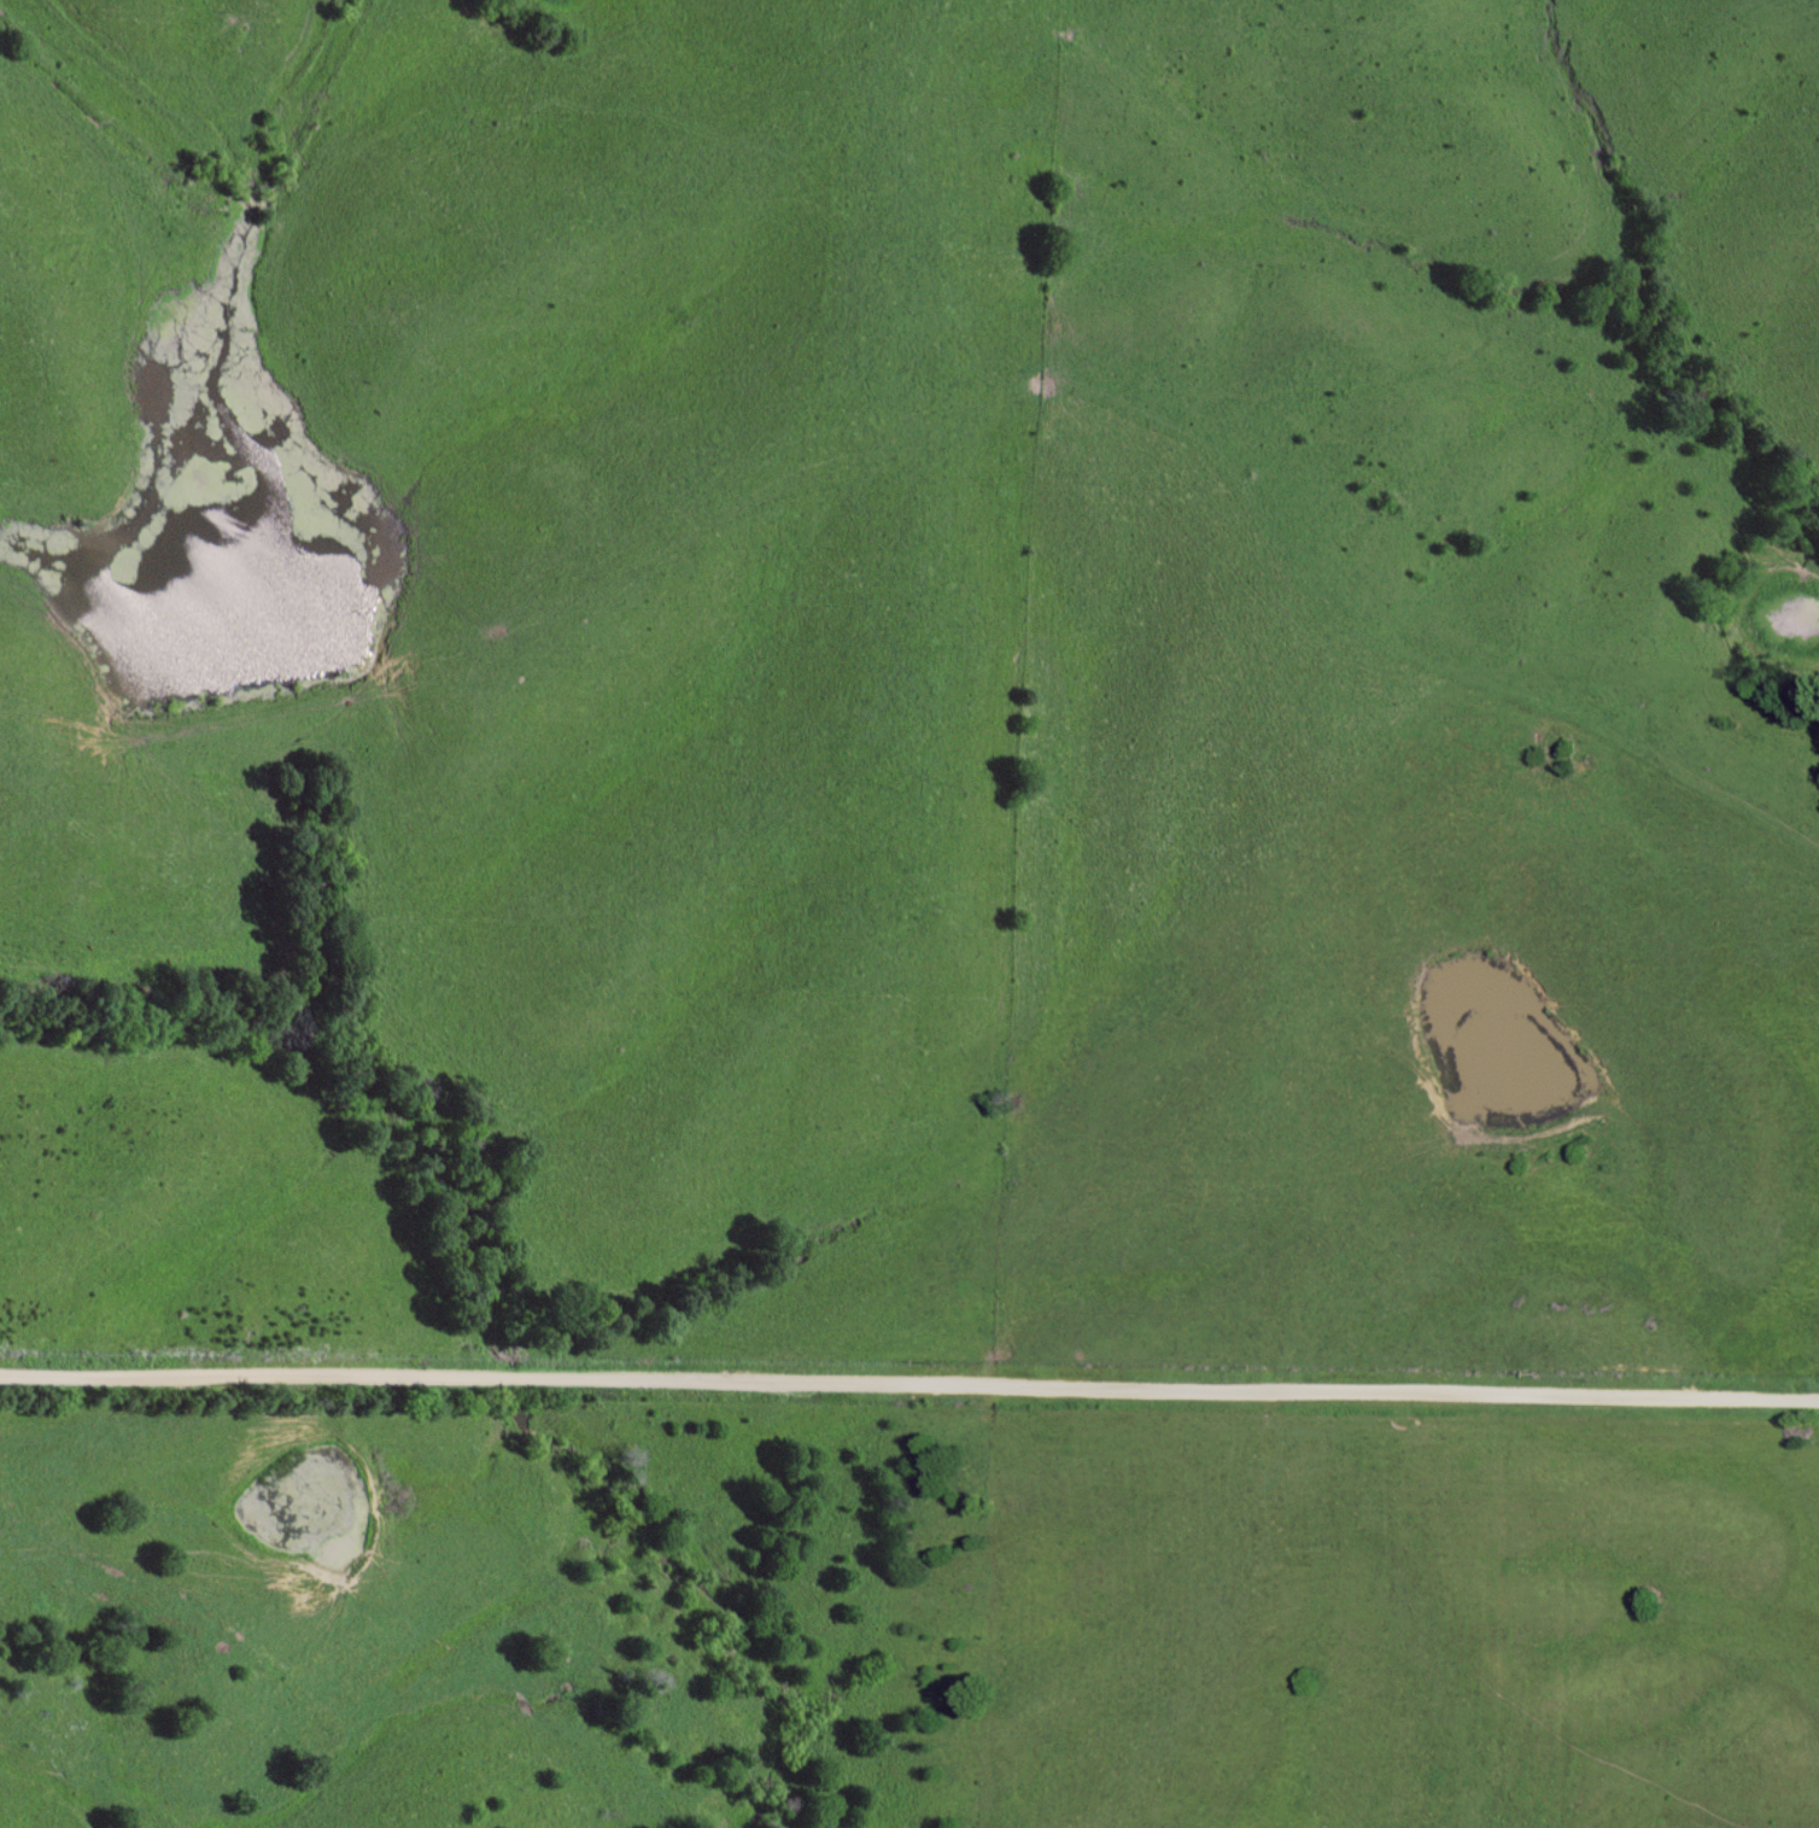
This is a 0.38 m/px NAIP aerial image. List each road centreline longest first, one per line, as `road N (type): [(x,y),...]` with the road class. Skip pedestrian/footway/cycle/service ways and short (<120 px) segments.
road 1 (residential): [(1818,1409),(0,1384)]

